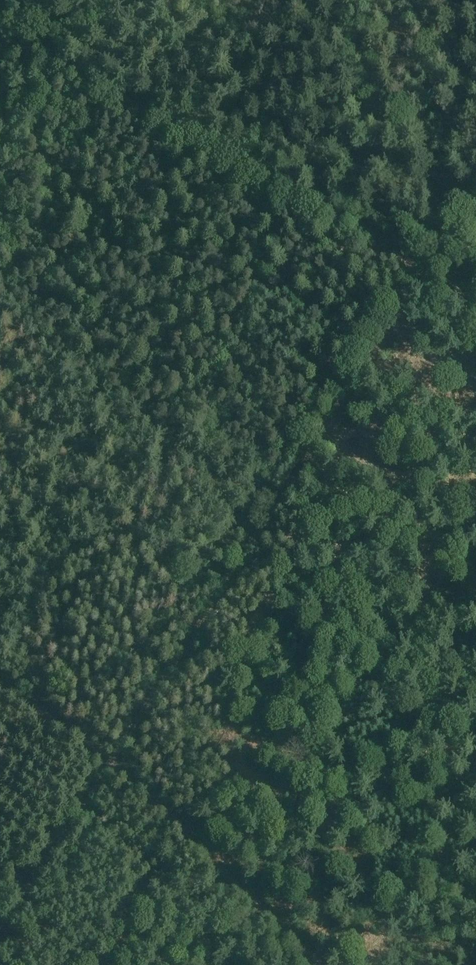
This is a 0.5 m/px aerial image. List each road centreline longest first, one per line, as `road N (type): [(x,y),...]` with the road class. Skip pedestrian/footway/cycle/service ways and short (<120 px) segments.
road 1 (track): [(113,769),(441,261),(475,226)]
road 2 (track): [(328,200),(49,48)]
road 3 (track): [(314,964),(113,769)]
road 4 (track): [(0,942),(113,769)]
road 5 (track): [(328,200),(475,277)]
road 6 (track): [(113,769),(0,690)]

